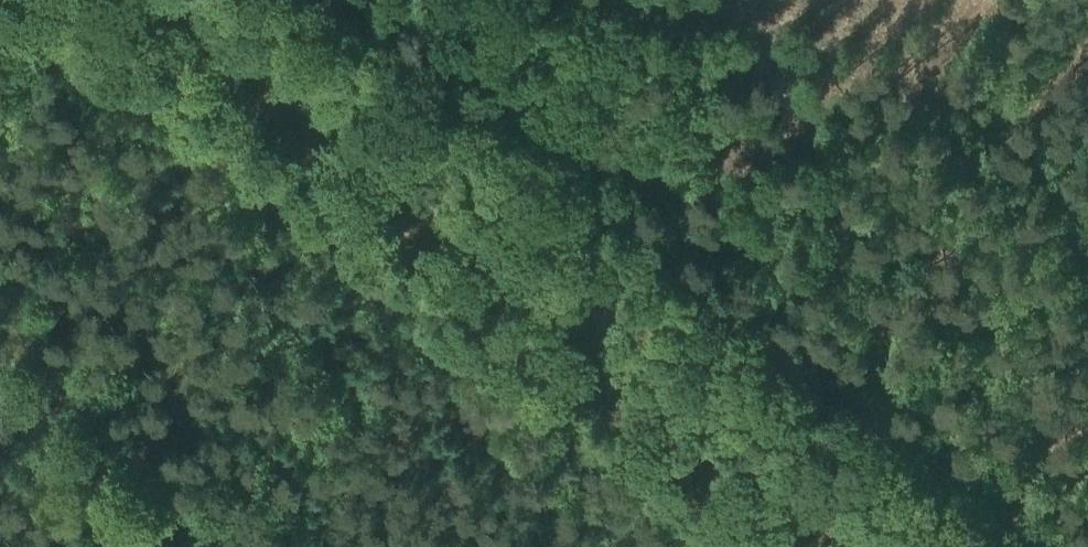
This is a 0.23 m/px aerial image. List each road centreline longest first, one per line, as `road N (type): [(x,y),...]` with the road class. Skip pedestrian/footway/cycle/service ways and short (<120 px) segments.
road 1 (track): [(882,546),(159,0)]

